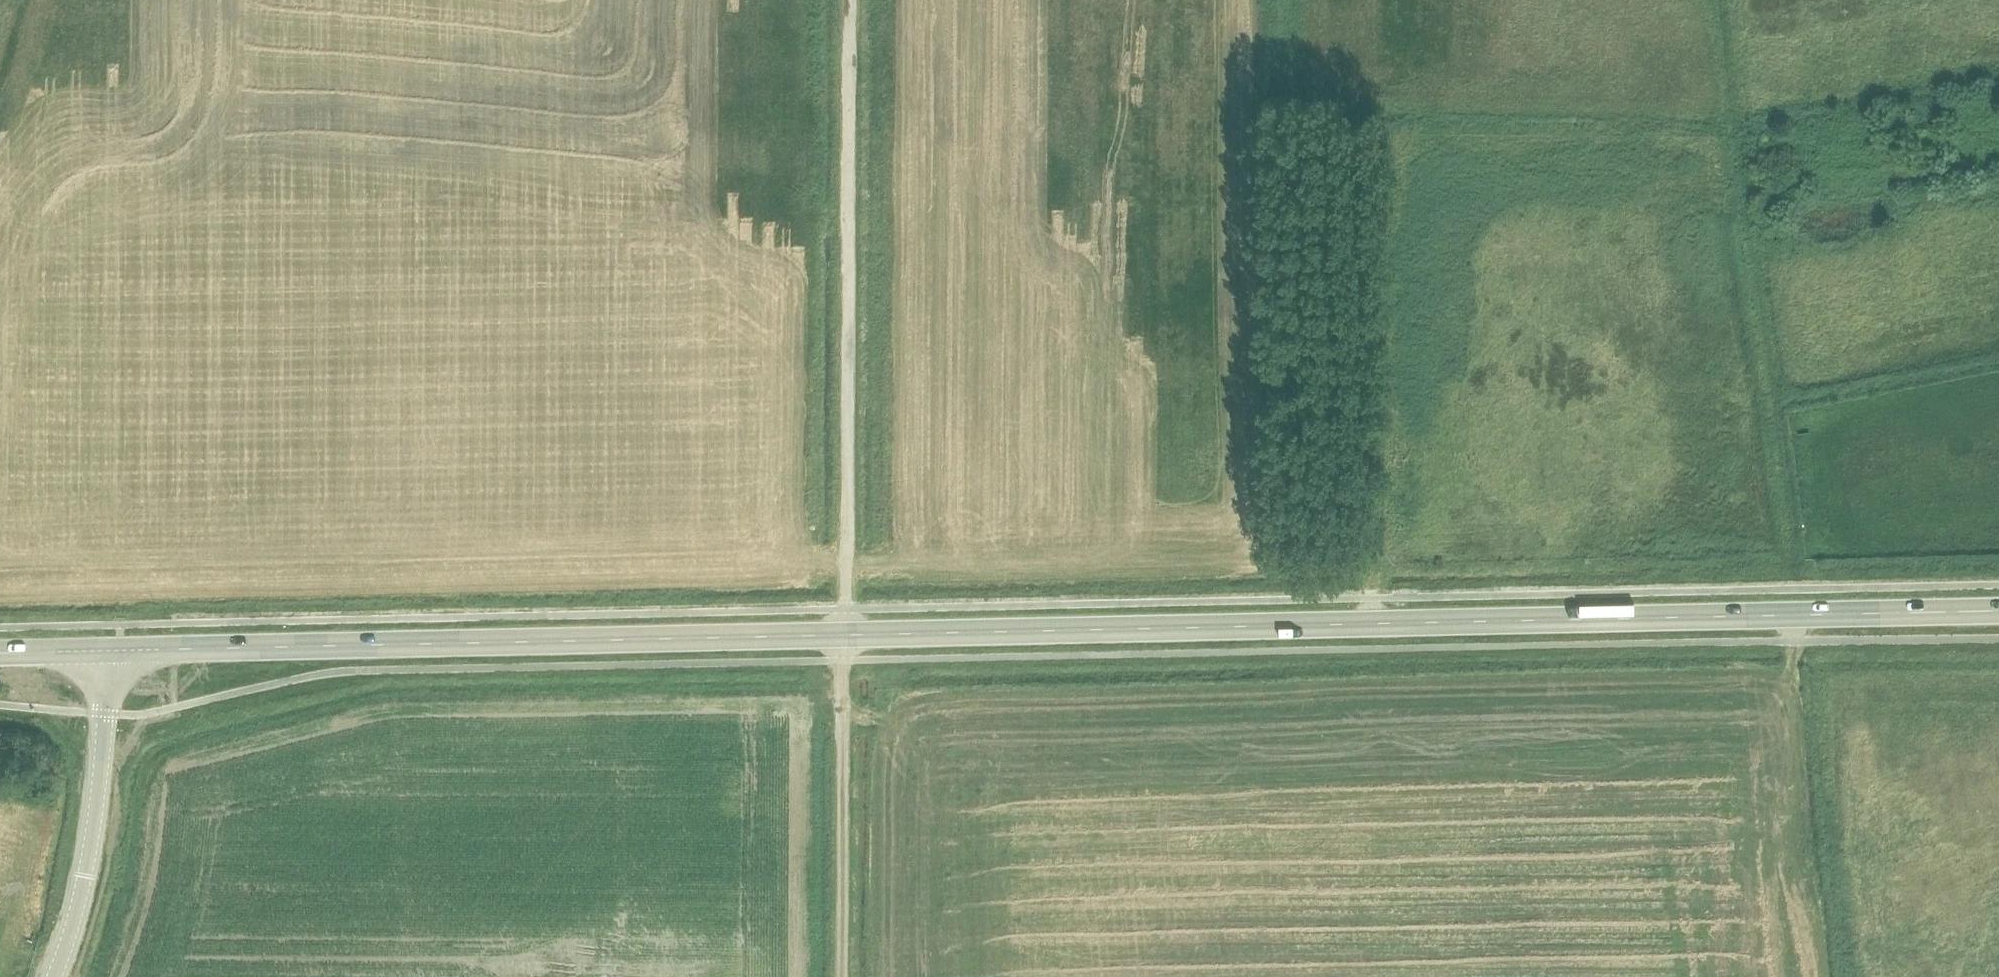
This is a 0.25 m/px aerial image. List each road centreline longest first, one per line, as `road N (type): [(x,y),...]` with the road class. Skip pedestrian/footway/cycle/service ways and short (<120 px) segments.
road 1 (primary): [(118,650),(1998,612)]
road 2 (track): [(847,0),(843,976)]
road 3 (tertiary): [(55,976),(86,877),(118,650)]

